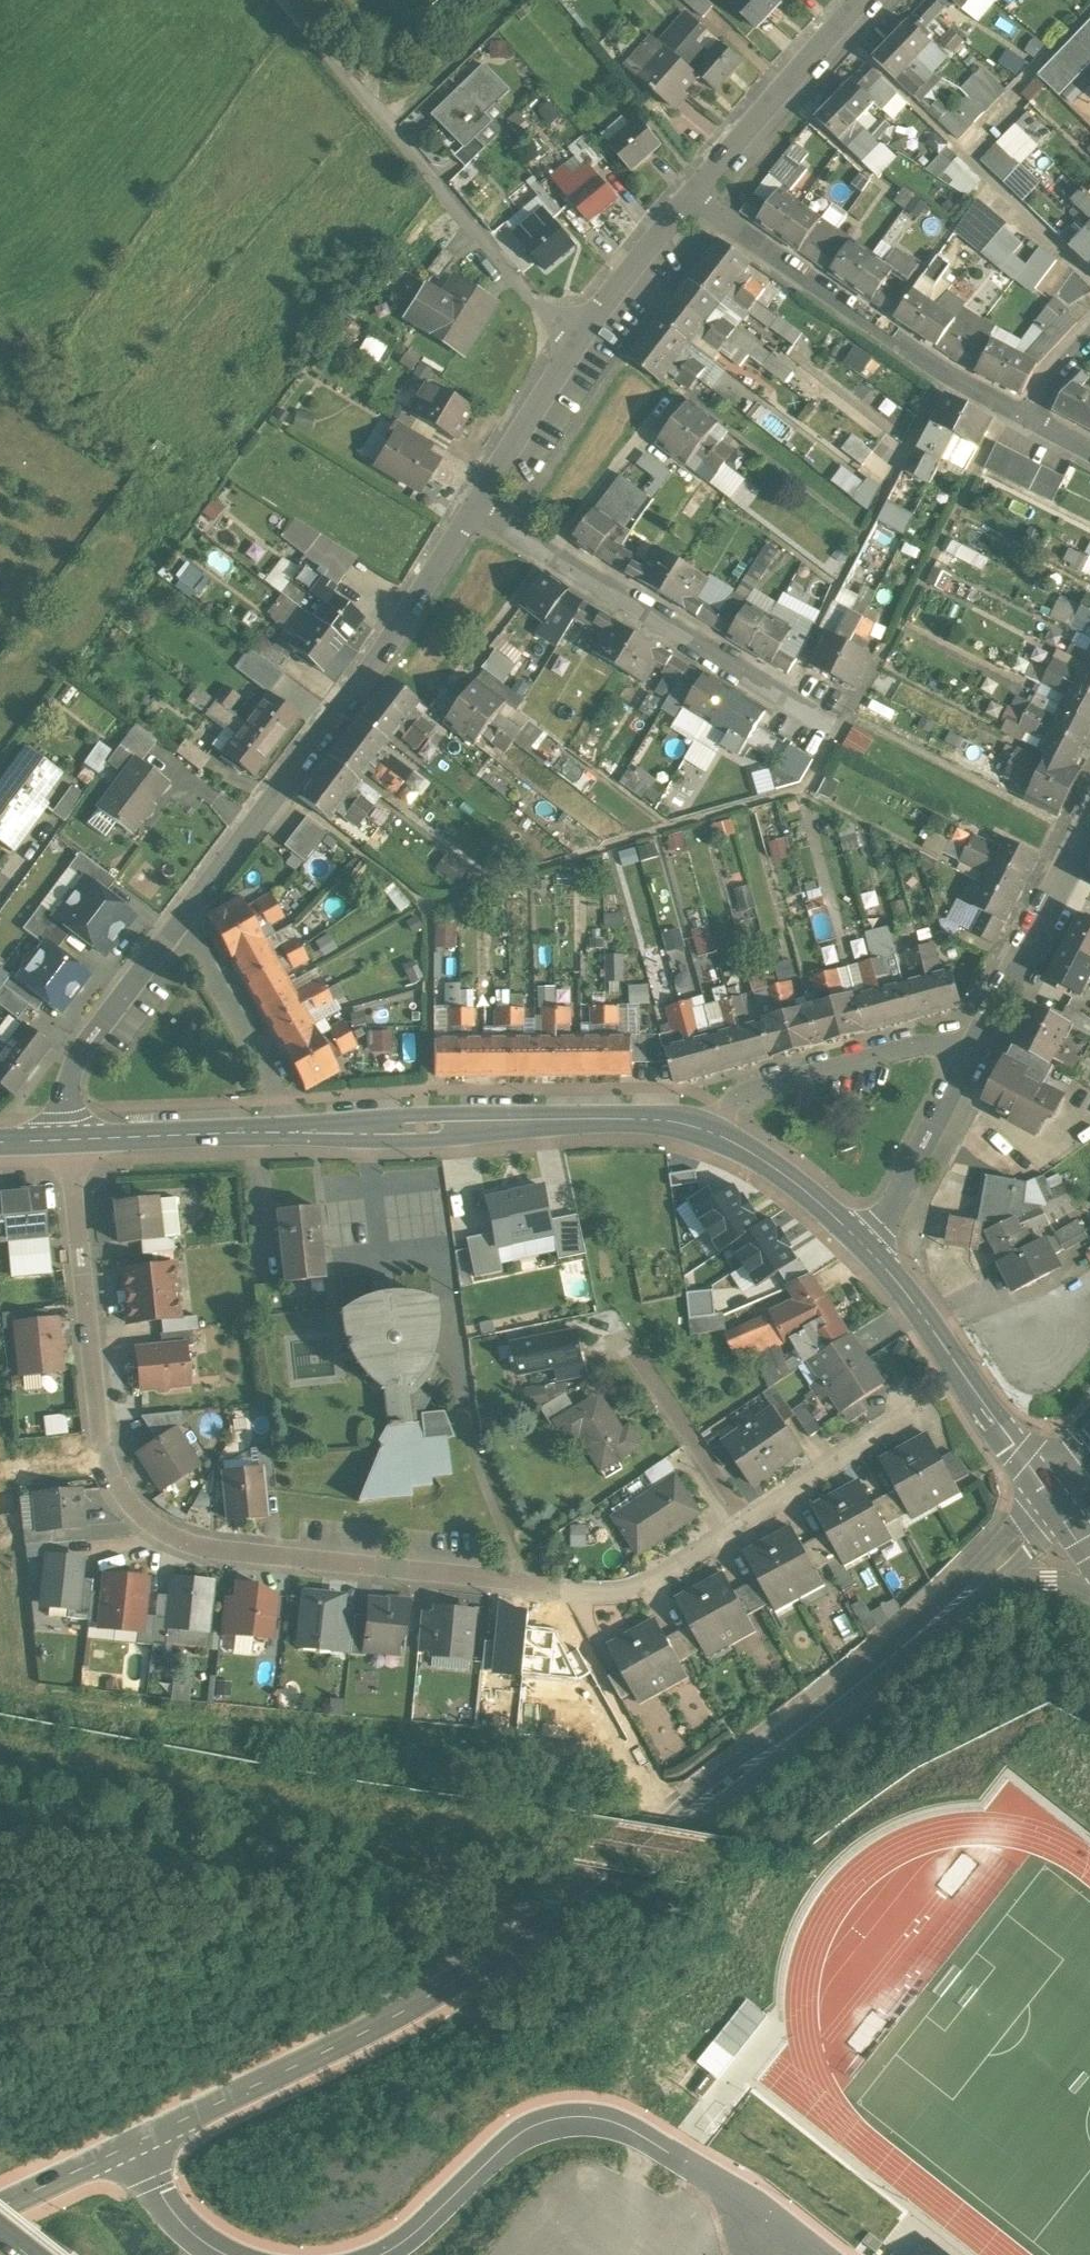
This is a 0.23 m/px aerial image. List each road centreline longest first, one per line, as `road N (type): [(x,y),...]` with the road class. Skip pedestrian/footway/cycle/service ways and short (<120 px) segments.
road 1 (residential): [(70,1139),(96,1407),(118,1487),(152,1525),(193,1549),(598,1592),(653,1586),(748,1521)]
road 2 (tertiary): [(139,2144),(438,1991),(570,1901),(959,1604)]
road 3 (unclassified): [(383,2254),(511,2142),(584,2115),(633,2128),(820,2254)]
road 4 (residential): [(173,935),(374,661),(469,505)]
road 5 (residential): [(469,505),(845,721)]
road 6 (tertiary): [(705,1131),(667,1120),(290,1127)]
road 7 (residential): [(1021,415),(688,203)]
road 8 (tertiary): [(1057,1498),(870,1251)]
road 9 (residential): [(966,1048),(920,1041),(732,1091),(705,1131)]
road 10 (residential): [(394,135),(573,349)]
road 11 (residential): [(688,203),(865,0)]
road 12 (residential): [(966,1048),(1015,968),(1089,813)]
road 13 (residential): [(70,1139),(80,1071),(173,935)]
road 14 (residential): [(173,935),(208,954),(290,1127)]
road 15 (residential): [(870,1251),(966,1048)]
road 16 (residential): [(748,1521),(625,1337)]
road 17 (tertiary): [(290,1127),(70,1139)]
road 18 (tertiary): [(870,1251),(785,1177),(705,1131)]
road 19 (residential): [(748,1521),(915,1414)]
road 20 (residential): [(469,505),(573,349)]
road 21 (residential): [(573,349),(688,203)]
road 22 (track): [(282,0),(394,135)]
road 23 (tertiary): [(0,2209),(139,2144)]
road 24 (tertiary): [(959,1604),(1057,1498)]
road 25 (unclassified): [(139,2144),(184,2223),(225,2254)]
road 26 (tertiary): [(959,1604),(992,1590),(1049,1584),(1089,1592)]

